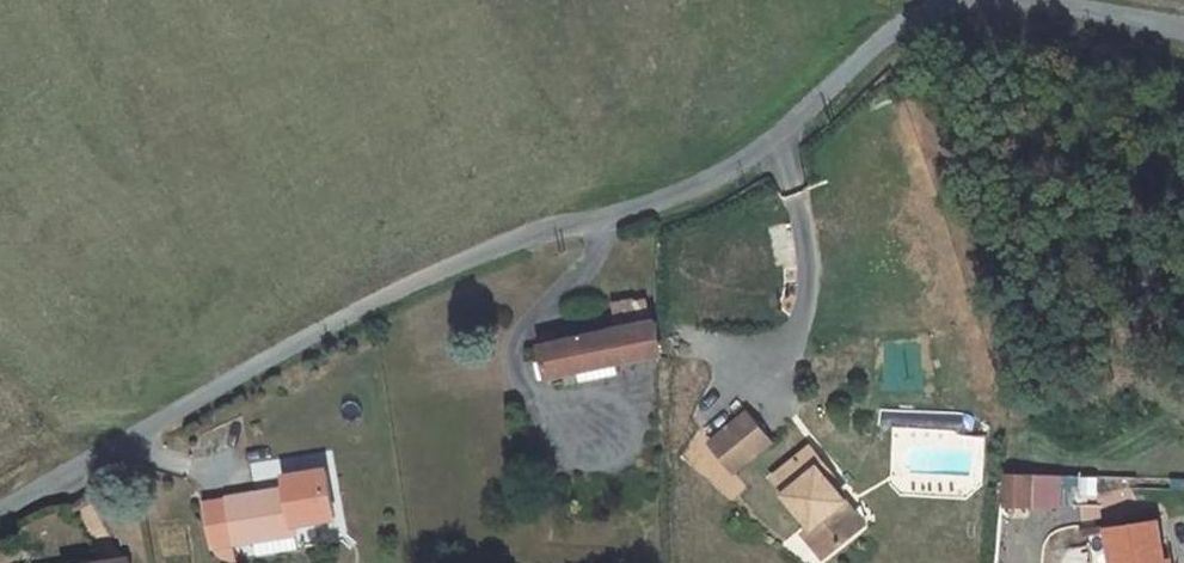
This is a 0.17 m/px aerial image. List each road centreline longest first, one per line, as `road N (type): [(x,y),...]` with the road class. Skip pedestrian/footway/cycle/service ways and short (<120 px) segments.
road 1 (unclassified): [(0,509),(308,336),(440,273),(731,170),(886,29),(933,10),(982,1),(1183,28)]

